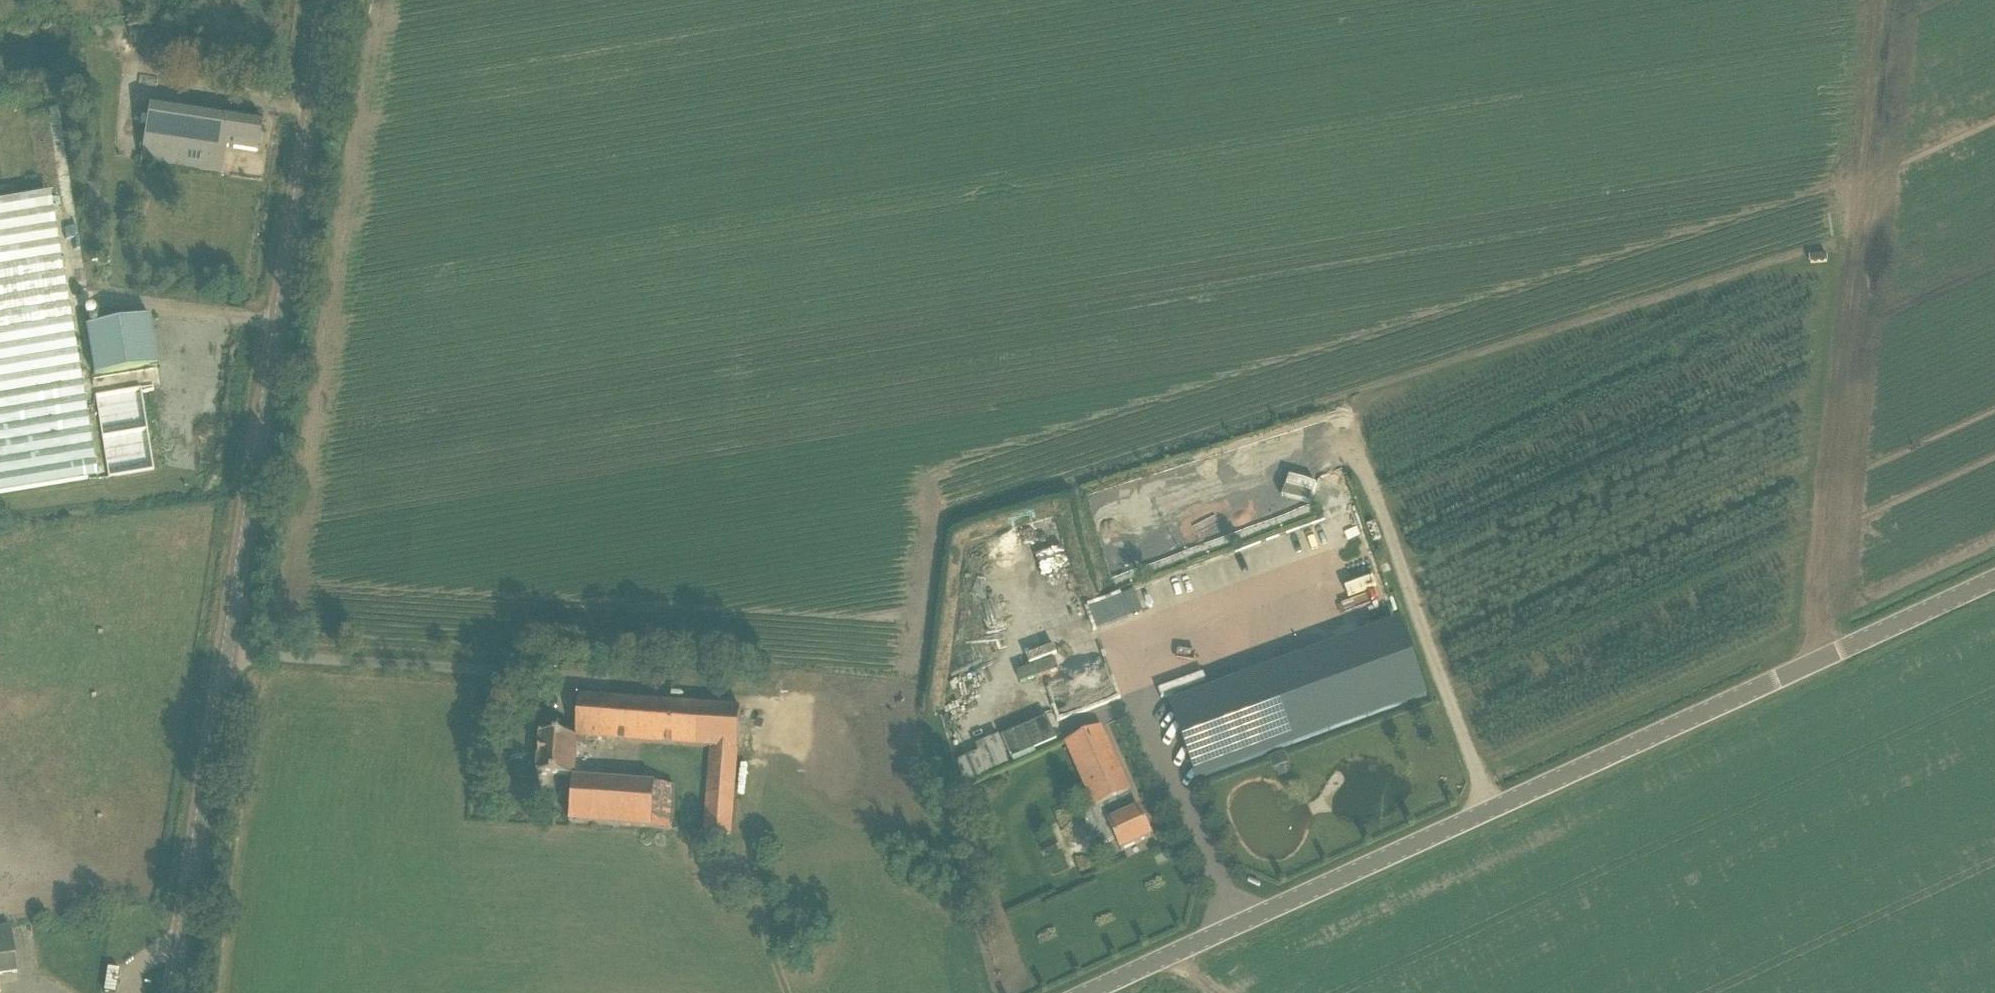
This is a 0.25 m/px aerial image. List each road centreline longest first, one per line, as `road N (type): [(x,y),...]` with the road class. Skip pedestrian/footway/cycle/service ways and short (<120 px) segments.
road 1 (unclassified): [(1072,992),(1994,578)]
road 2 (tertiary): [(174,992),(330,0)]
road 3 (track): [(1877,0),(1799,668)]

